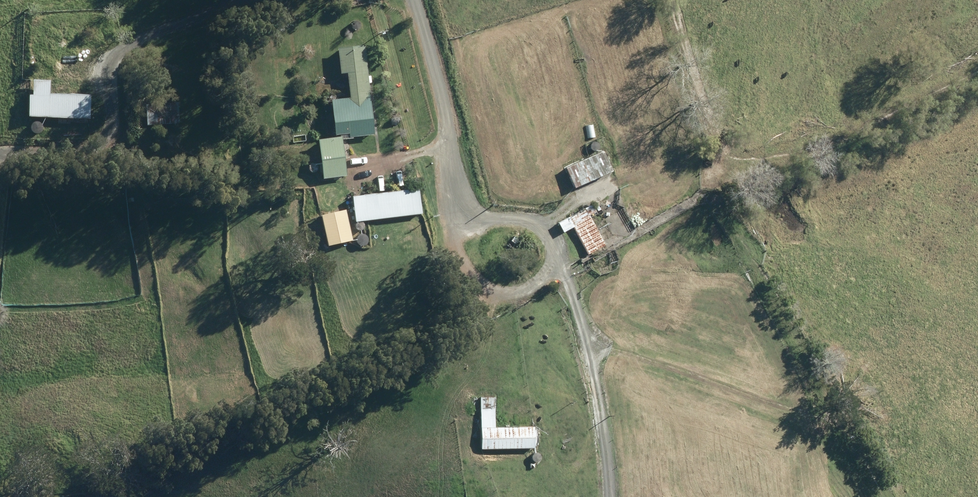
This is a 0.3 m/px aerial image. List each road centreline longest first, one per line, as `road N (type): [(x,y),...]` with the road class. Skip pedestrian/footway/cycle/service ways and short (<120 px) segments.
road 1 (unknown): [(822,0),(861,123),(977,337)]
road 2 (track): [(466,218),(520,221),(553,236),(587,327),(610,496)]
road 3 (track): [(0,150),(55,151),(97,138),(112,114),(118,69),(133,47),(257,0)]
road 4 (unclassified): [(466,218),(413,0)]
road 5 (track): [(557,248),(547,278),(518,290),(492,290),(455,250),(457,182)]
road 6 (track): [(492,290),(486,353),(446,414)]

